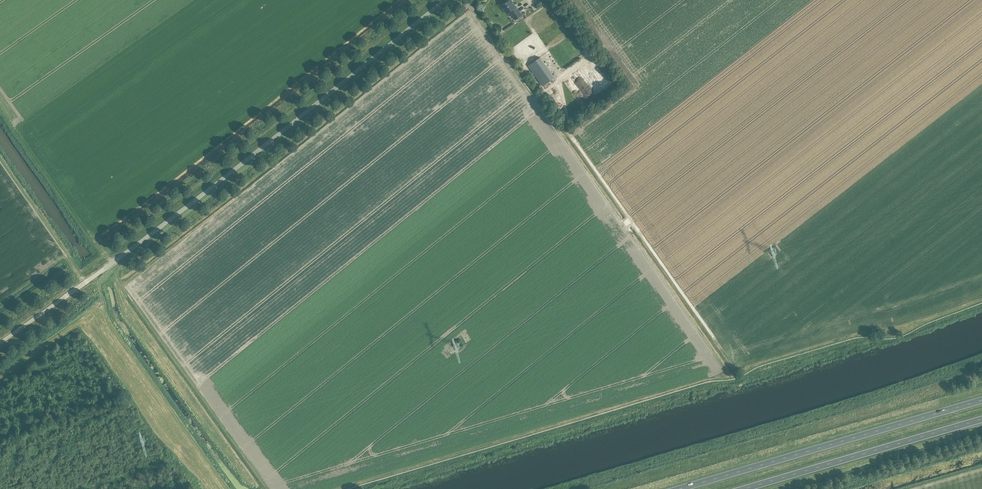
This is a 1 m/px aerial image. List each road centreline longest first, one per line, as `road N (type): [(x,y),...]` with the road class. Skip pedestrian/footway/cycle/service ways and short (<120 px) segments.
road 1 (tertiary): [(0,343),(445,0)]
road 2 (trunk): [(981,403),(687,488)]
road 3 (trunk): [(749,488),(981,421)]

